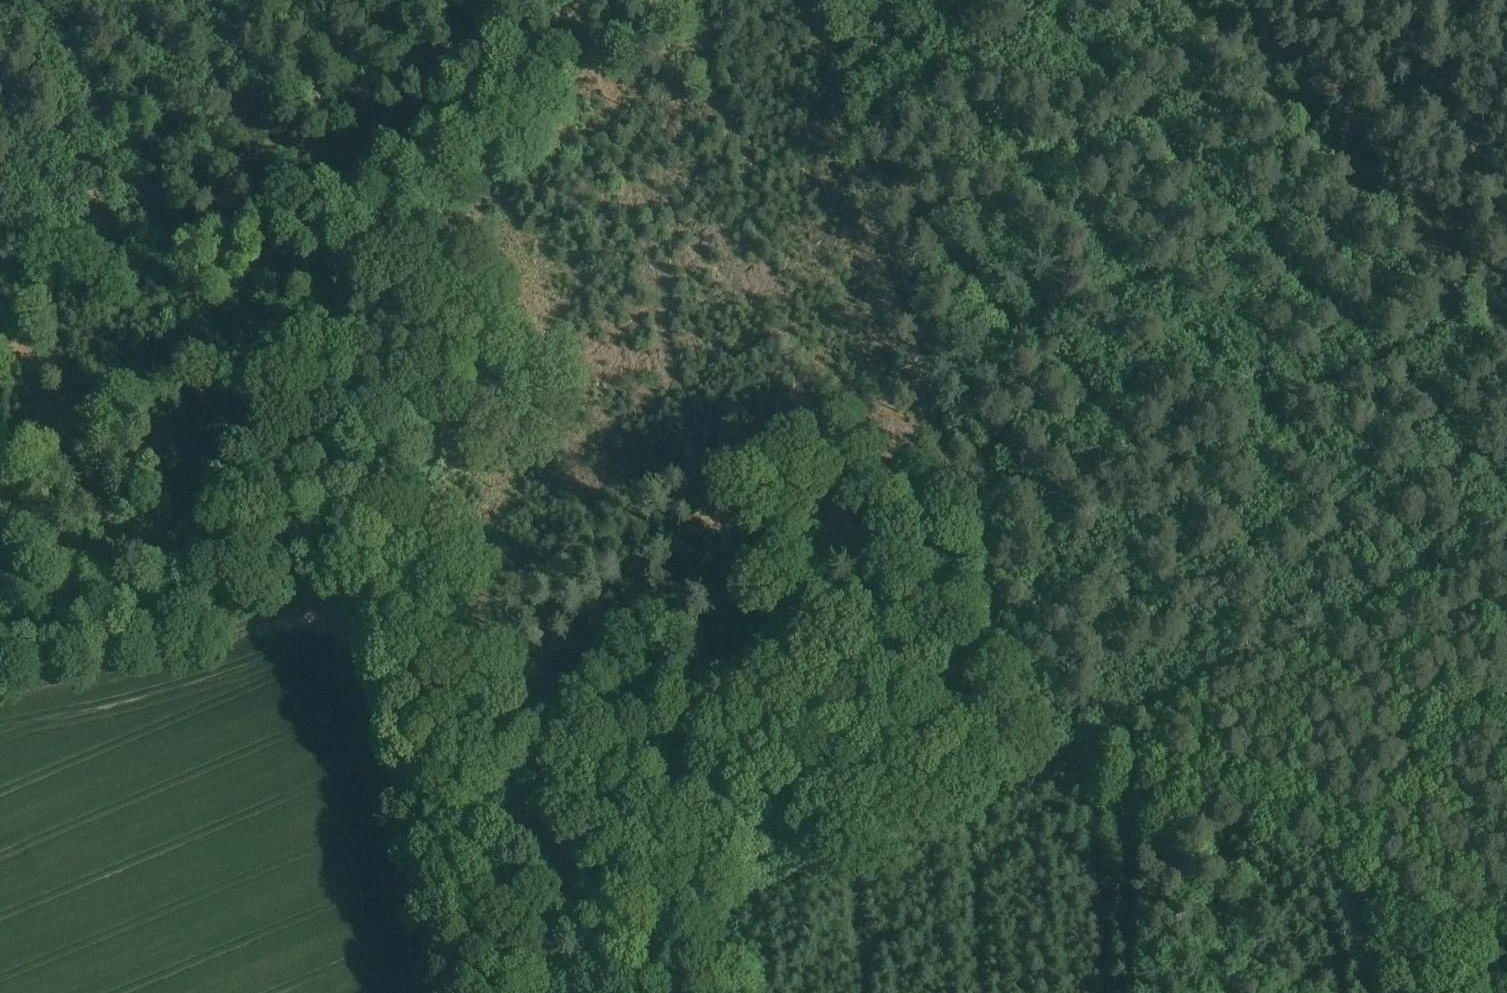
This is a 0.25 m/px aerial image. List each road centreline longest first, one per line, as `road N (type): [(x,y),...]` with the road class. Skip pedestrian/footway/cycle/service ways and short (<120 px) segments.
road 1 (track): [(545,992),(1506,564)]
road 2 (track): [(151,207),(348,588),(360,589),(374,613),(451,992)]
road 3 (track): [(618,0),(151,207)]
road 4 (track): [(1506,332),(1183,0)]
road 5 (track): [(151,207),(0,273)]

